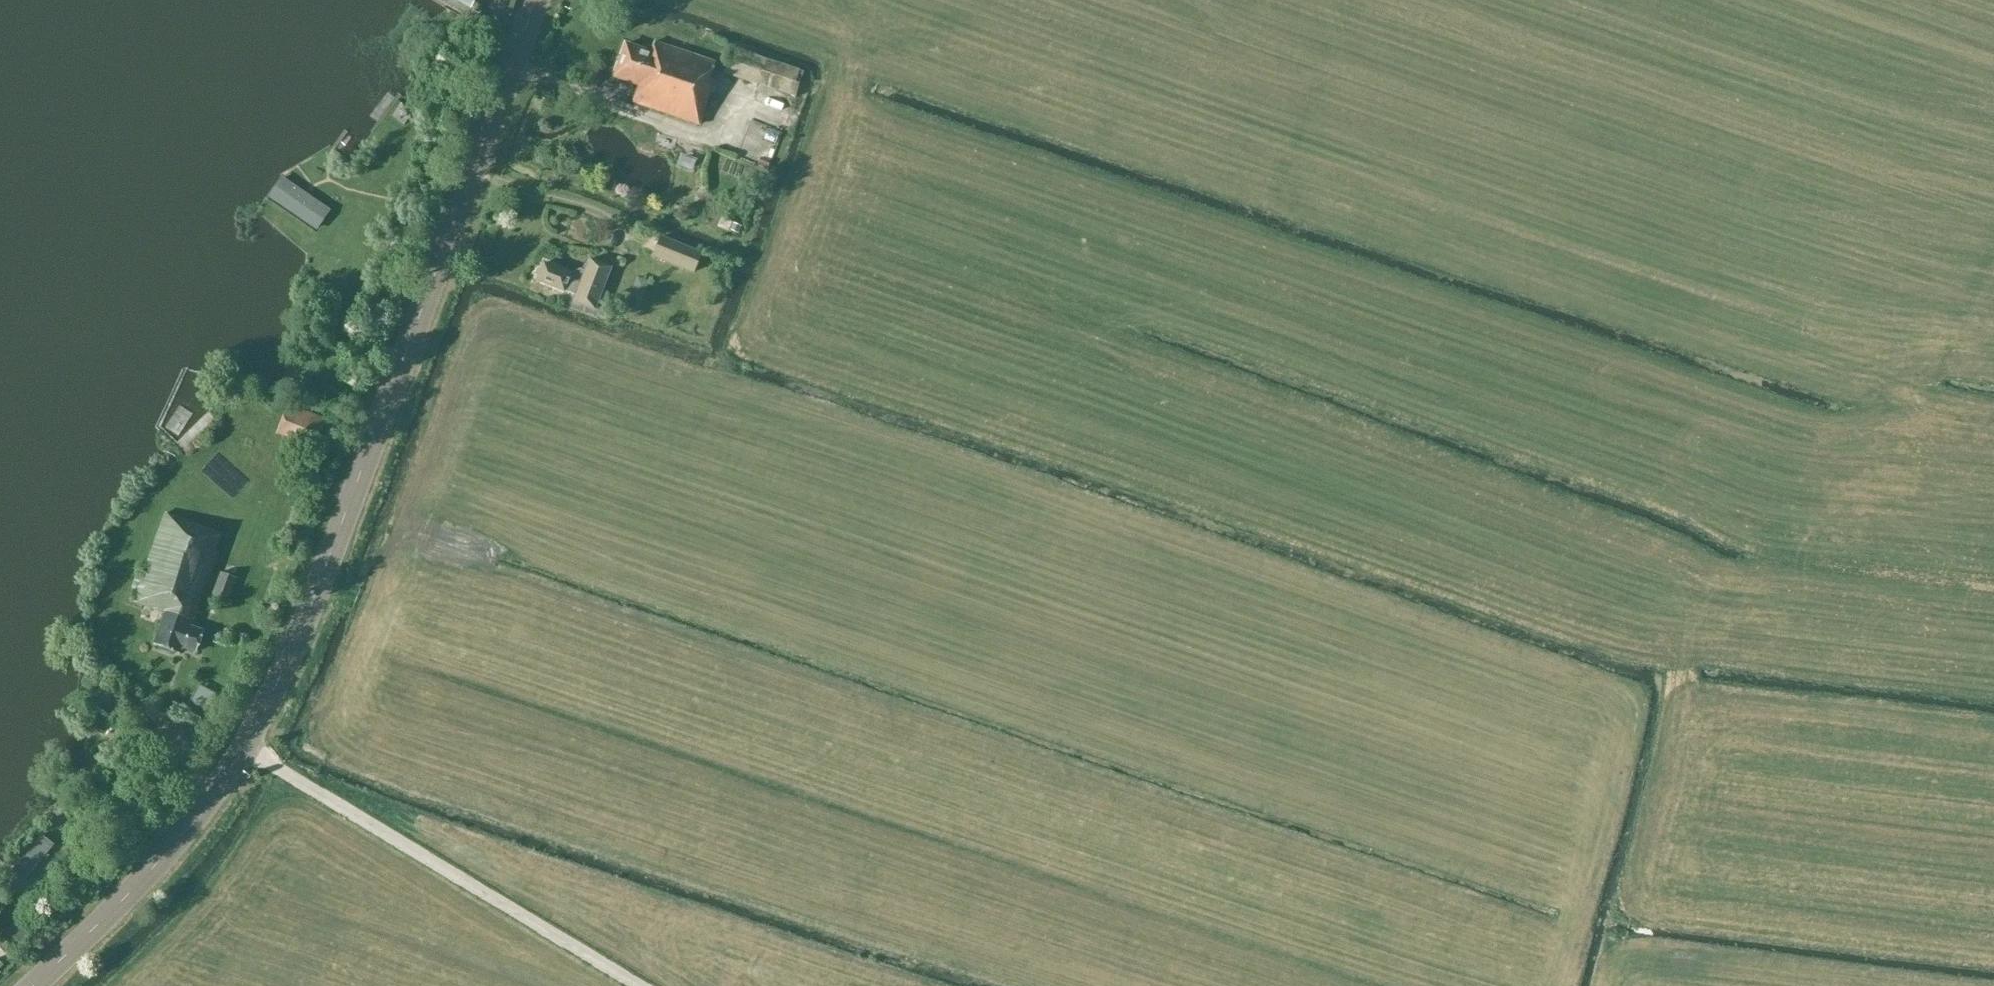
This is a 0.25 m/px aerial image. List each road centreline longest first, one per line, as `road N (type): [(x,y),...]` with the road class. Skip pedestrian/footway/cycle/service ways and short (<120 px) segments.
road 1 (tertiary): [(537,0),(300,638),(244,746),(189,826),(33,985)]

